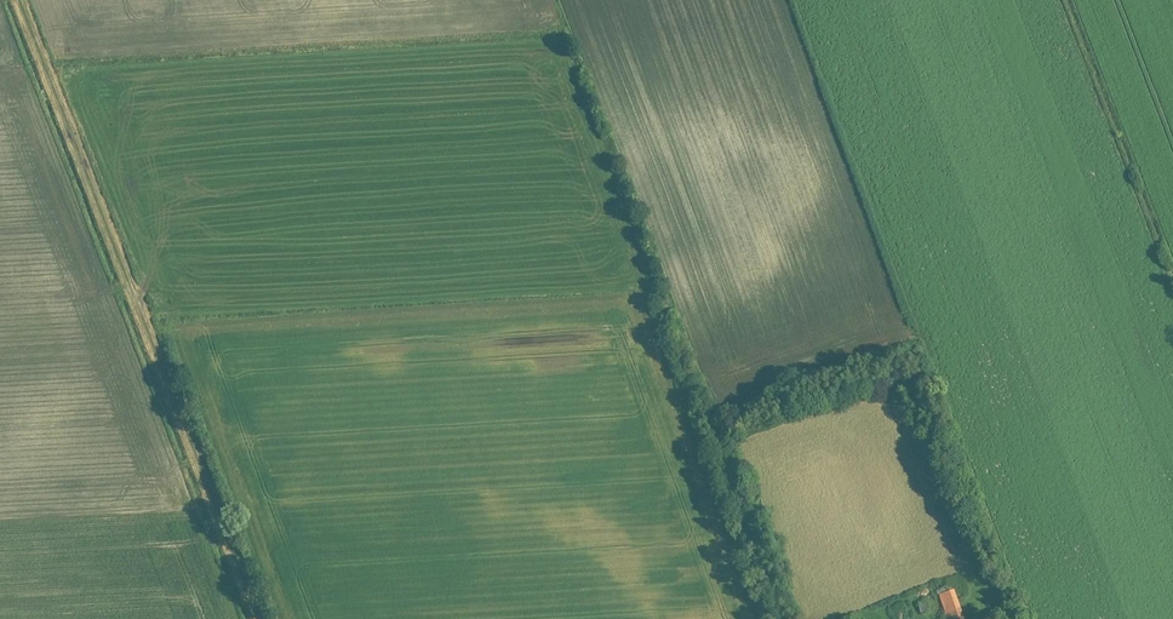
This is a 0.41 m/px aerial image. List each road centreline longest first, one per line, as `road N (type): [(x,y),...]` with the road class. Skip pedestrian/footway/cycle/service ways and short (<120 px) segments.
road 1 (track): [(332,618),(322,86)]

